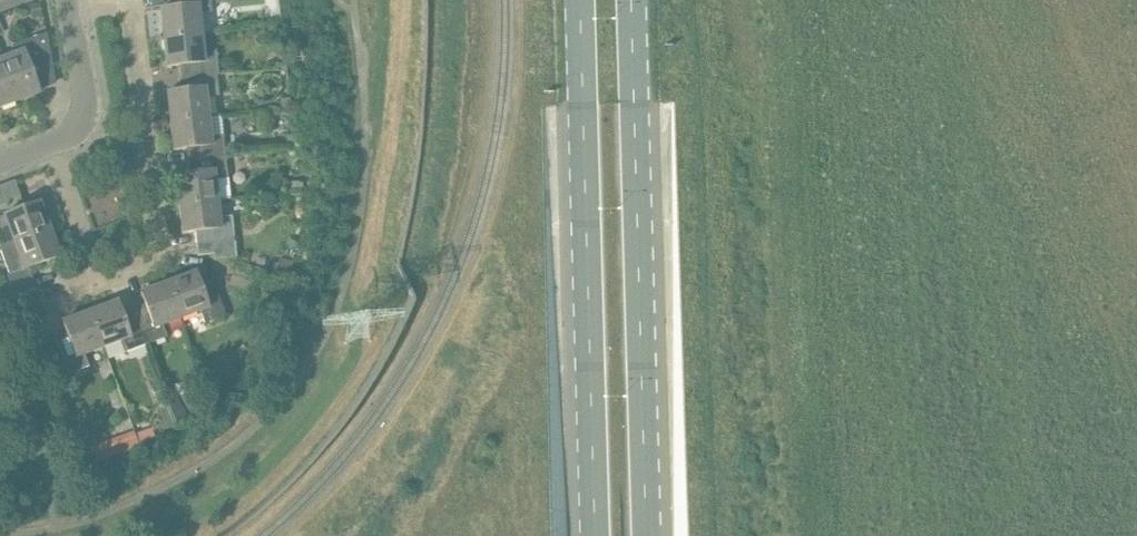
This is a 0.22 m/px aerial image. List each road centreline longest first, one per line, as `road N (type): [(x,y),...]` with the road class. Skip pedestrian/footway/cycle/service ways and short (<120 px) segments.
road 1 (primary): [(578,0),(595,535)]
road 2 (primary): [(647,535),(632,0)]
road 3 (residential): [(97,273),(165,252),(133,0)]
road 4 (residential): [(56,141),(81,118),(85,95),(74,14)]
road 5 (residential): [(56,141),(97,273)]

